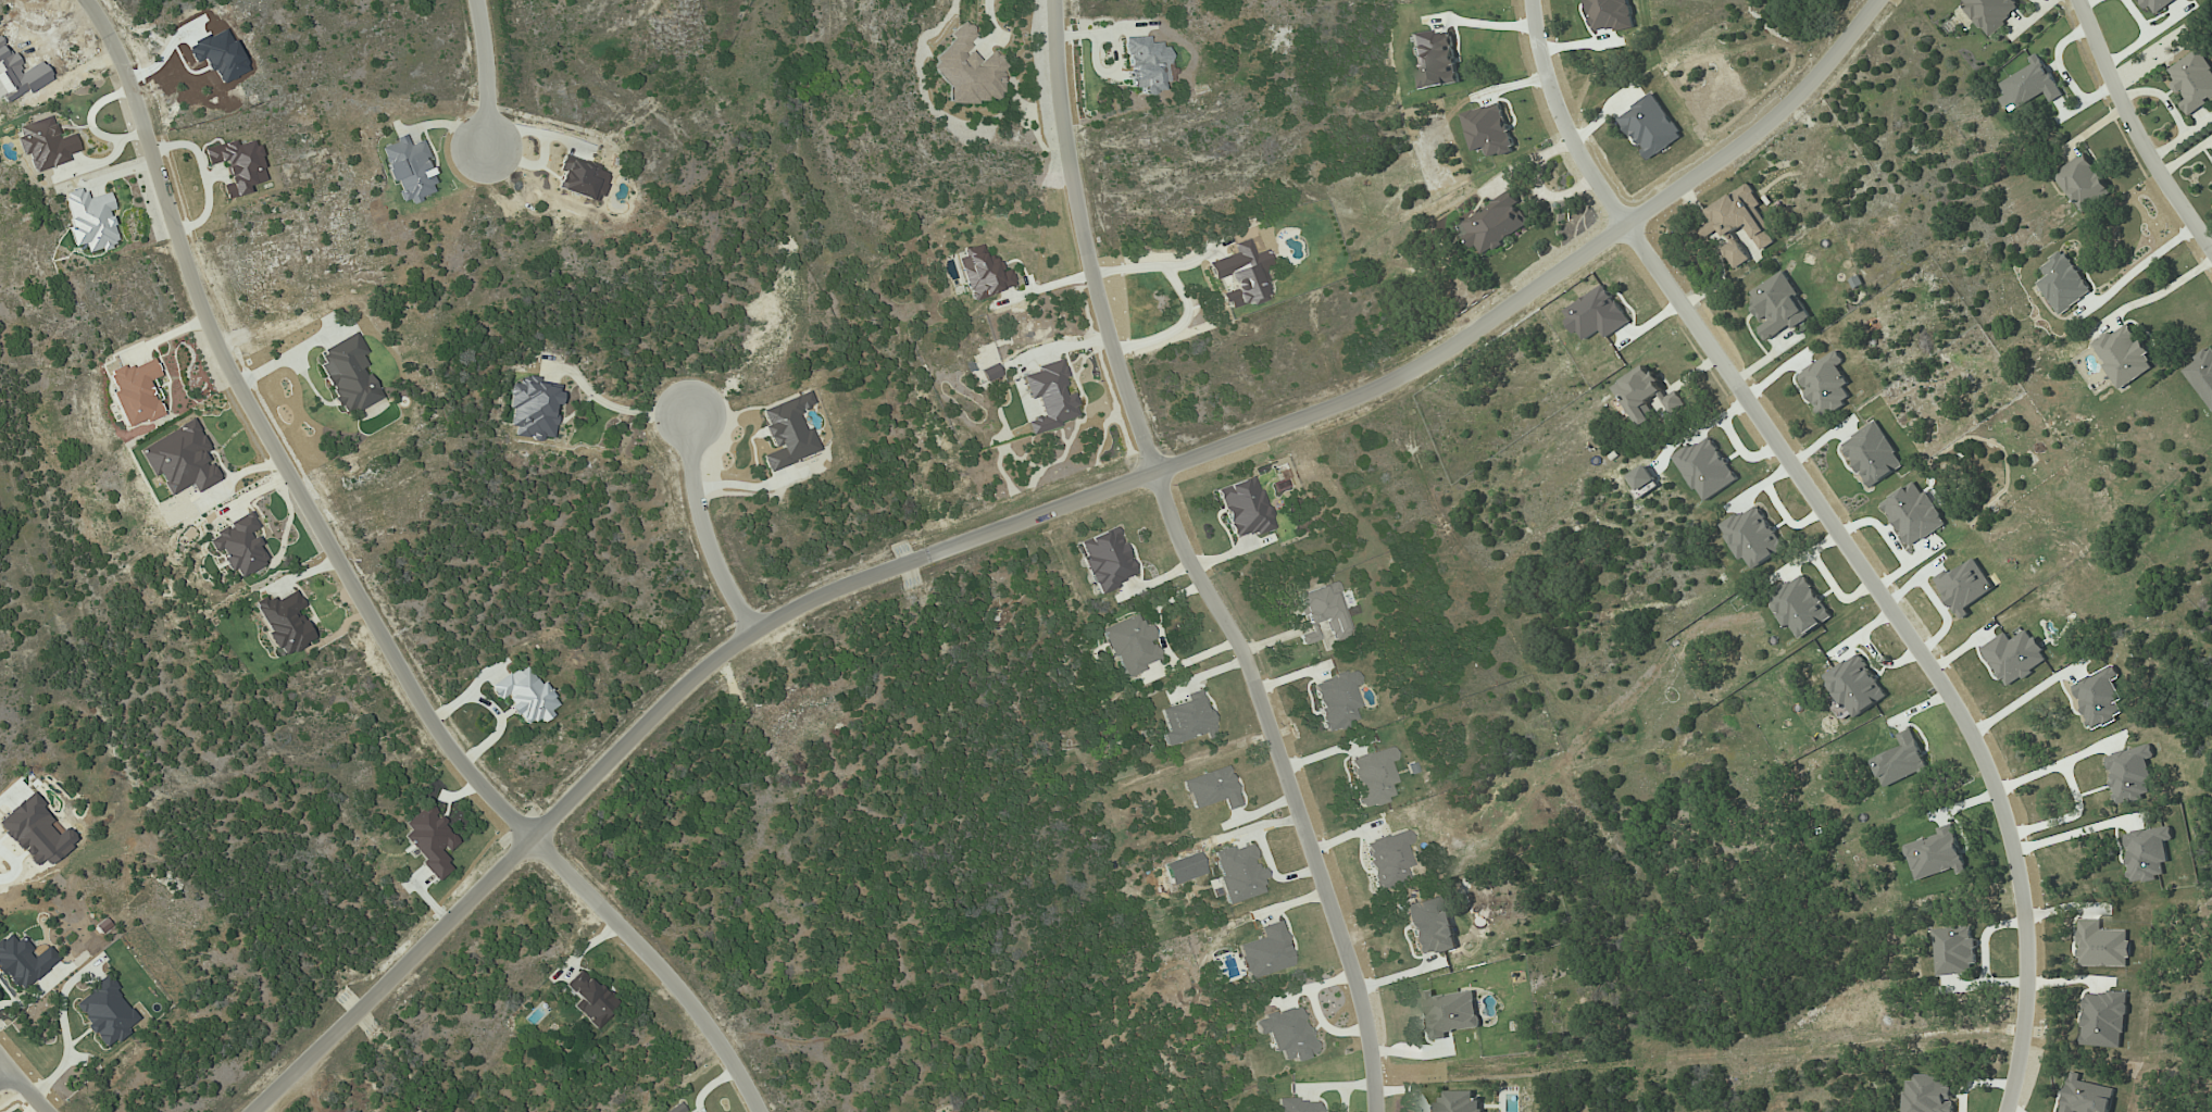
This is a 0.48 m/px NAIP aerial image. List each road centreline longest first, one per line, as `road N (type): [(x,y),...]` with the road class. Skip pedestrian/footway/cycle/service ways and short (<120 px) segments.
road 1 (residential): [(1878,0),(1826,67),(1742,142),(1426,363),(753,633),(253,1111)]
road 2 (residential): [(86,0),(121,70),(183,259),(226,360),(446,745),(714,1034),(757,1111)]
road 3 (residential): [(2006,1111),(2023,1042),(2028,909),(1986,765),(1958,705),(1580,157),(1540,54),(1533,0)]
road 4 (residential): [(1375,1111),(1353,975),(1253,680),(1176,539),(1109,343),(1070,193),(1053,0)]
road 5 (residential): [(2079,0),(2125,115),(2211,251)]
road 6 (residential): [(693,416),(697,503),(716,565),(753,633)]
road 7 (residential): [(479,0),(490,150)]

